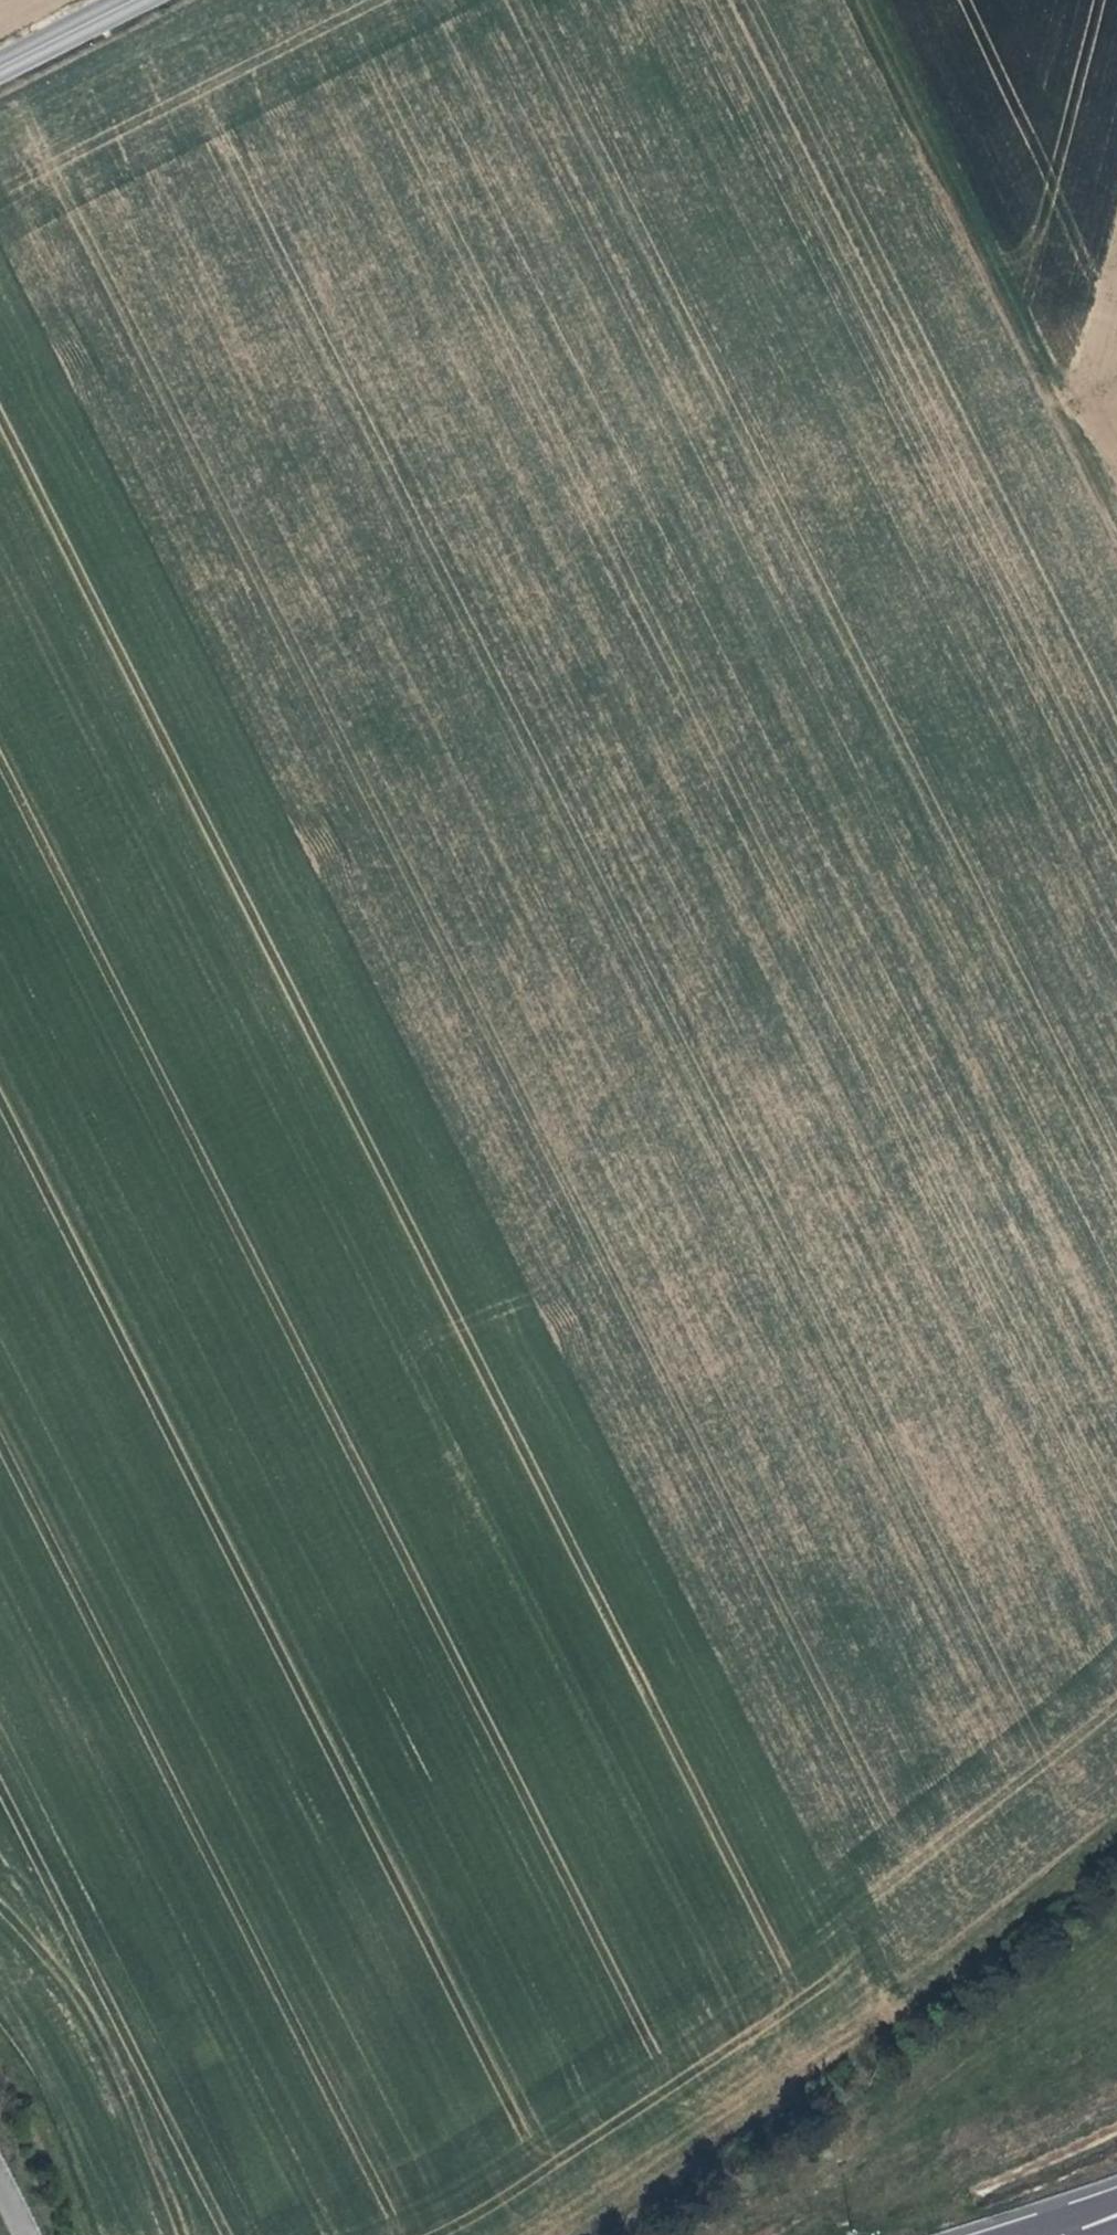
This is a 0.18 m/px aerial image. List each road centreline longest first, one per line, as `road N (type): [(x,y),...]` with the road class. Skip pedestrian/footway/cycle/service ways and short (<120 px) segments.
road 1 (track): [(1116,503),(863,0)]
road 2 (tertiary): [(133,0),(0,66)]

